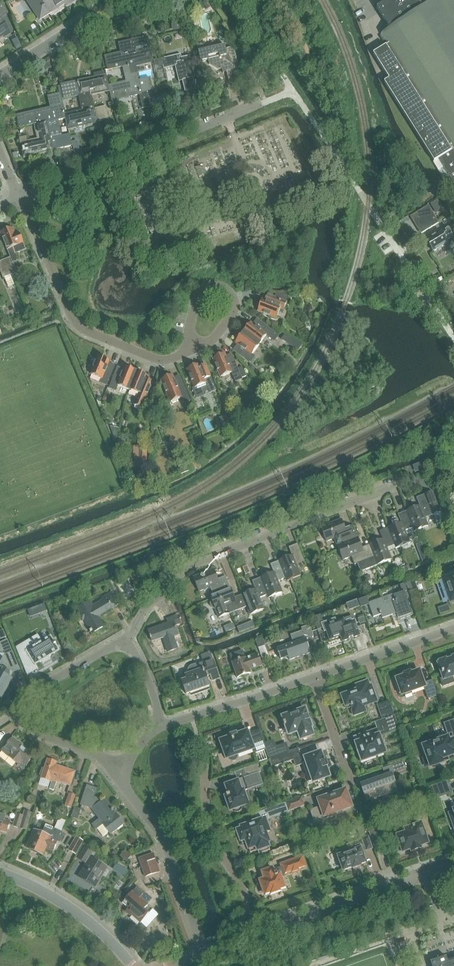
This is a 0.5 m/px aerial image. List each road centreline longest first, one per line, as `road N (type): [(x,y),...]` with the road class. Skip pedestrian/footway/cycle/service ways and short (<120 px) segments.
road 1 (residential): [(126,645),(144,608),(194,563),(399,484)]
road 2 (residential): [(453,338),(293,90)]
road 3 (residential): [(19,198),(263,103)]
road 4 (residential): [(19,198),(73,321),(155,359),(187,352)]
road 5 (residential): [(205,953),(167,845),(119,770)]
road 6 (residential): [(261,933),(453,866)]
road 7 (residential): [(261,933),(216,842),(205,763)]
road 8 (residential): [(155,724),(315,677)]
road 9 (residential): [(135,965),(89,920),(0,873)]
road 10 (residential): [(315,677),(453,628)]
road 11 (residential): [(187,352),(214,338),(232,314),(234,295),(206,286),(193,314)]
road 12 (residential): [(0,76),(104,0)]
road 13 (residential): [(24,710),(33,691),(111,646),(126,645)]

